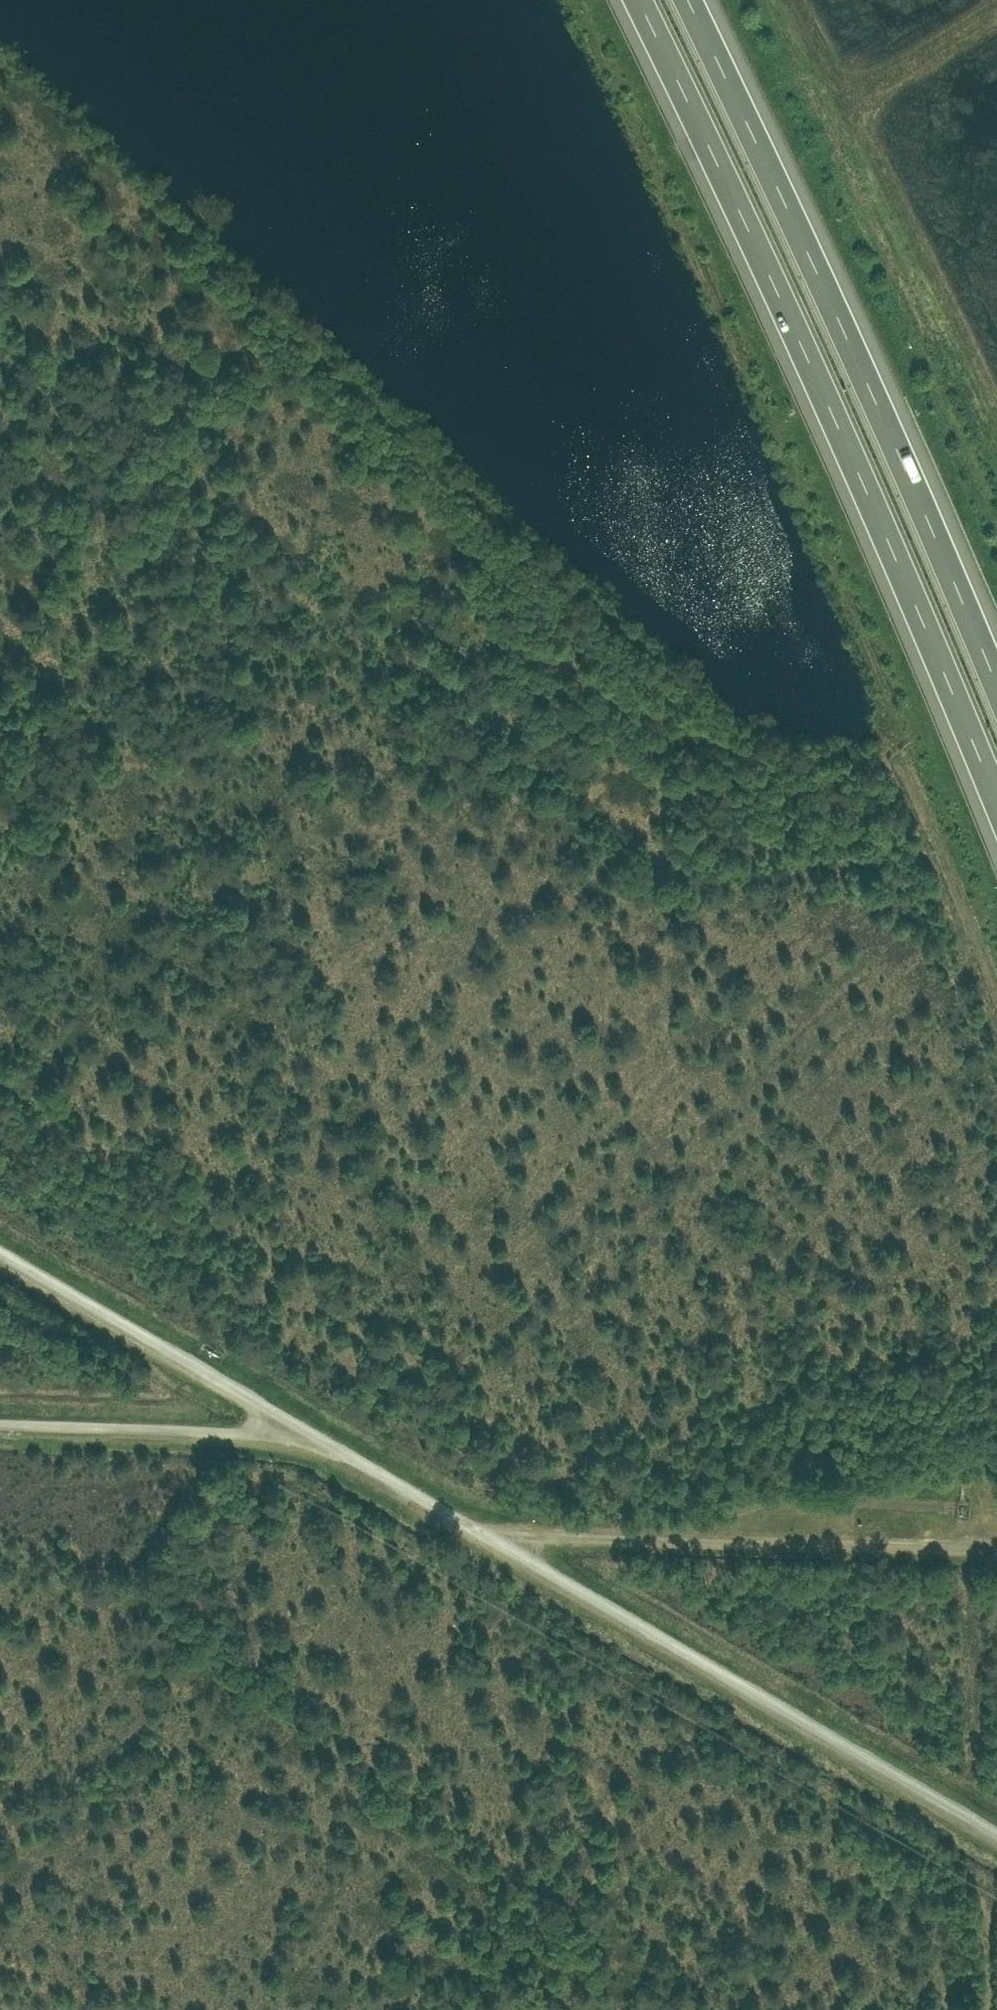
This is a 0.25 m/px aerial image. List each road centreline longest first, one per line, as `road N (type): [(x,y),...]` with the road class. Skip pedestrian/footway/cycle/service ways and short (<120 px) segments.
road 1 (track): [(0,1244),(996,1828)]
road 2 (motorway): [(640,0),(847,445),(996,797)]
road 3 (motorway): [(996,686),(891,433),(689,0)]
road 4 (track): [(488,1534),(988,1550)]
road 5 (track): [(317,1434),(0,1428)]
road 6 (track): [(638,1538),(778,1498),(929,1503)]

